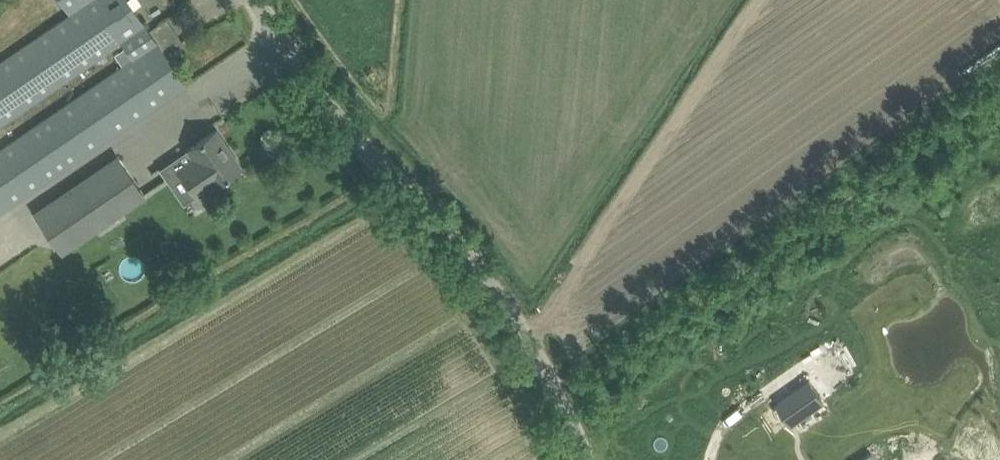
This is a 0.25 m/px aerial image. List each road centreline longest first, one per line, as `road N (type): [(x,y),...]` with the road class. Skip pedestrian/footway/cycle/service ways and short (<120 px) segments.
road 1 (unclassified): [(586,459),(532,351),(482,273),(349,132),(256,0)]
road 2 (track): [(521,332),(550,315),(763,0)]

